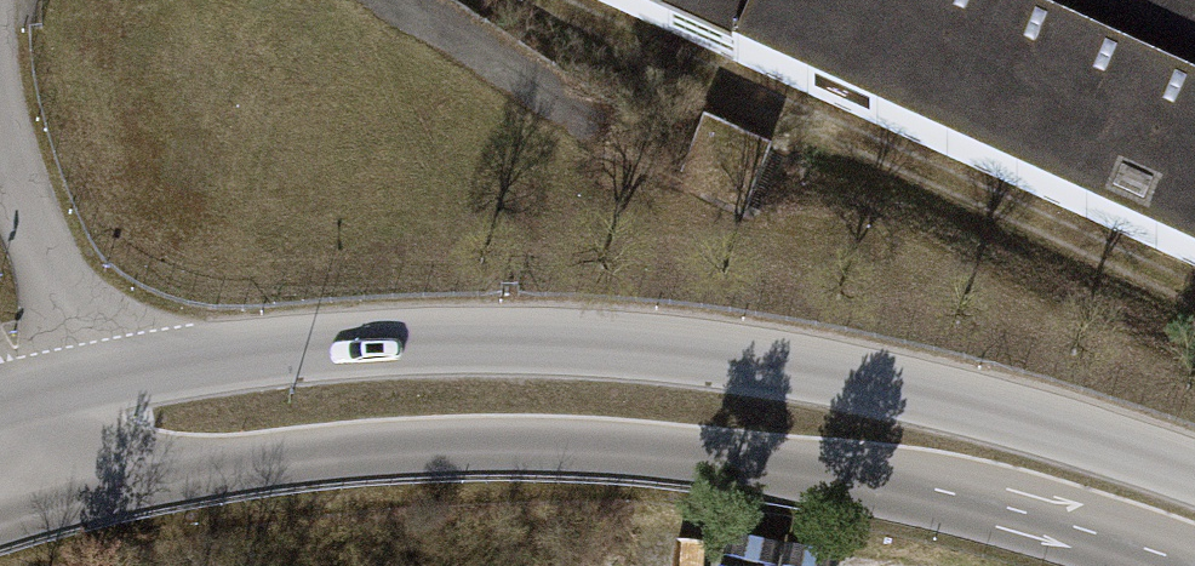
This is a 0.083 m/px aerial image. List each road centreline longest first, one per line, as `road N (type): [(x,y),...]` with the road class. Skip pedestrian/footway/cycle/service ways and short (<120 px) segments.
road 1 (secondary): [(1194,478),(952,401),(742,359),(449,341),(270,353),(31,397)]
road 2 (secondary): [(56,498),(284,460),(527,445),(738,459),(932,490),(1194,565)]
road 3 (residential): [(31,397),(0,273)]

